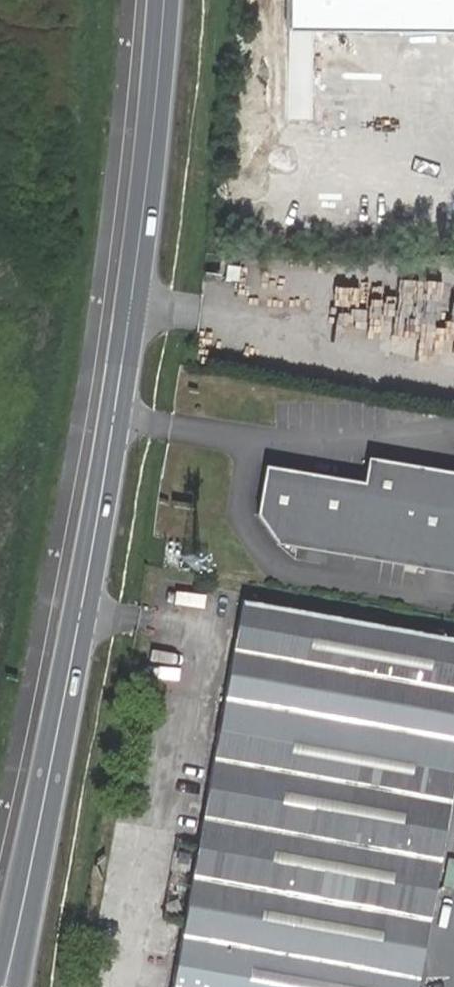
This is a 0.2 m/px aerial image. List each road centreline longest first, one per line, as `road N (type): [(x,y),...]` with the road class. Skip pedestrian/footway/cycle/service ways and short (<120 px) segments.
road 1 (secondary): [(4,986),(114,418),(146,197),(162,0)]

